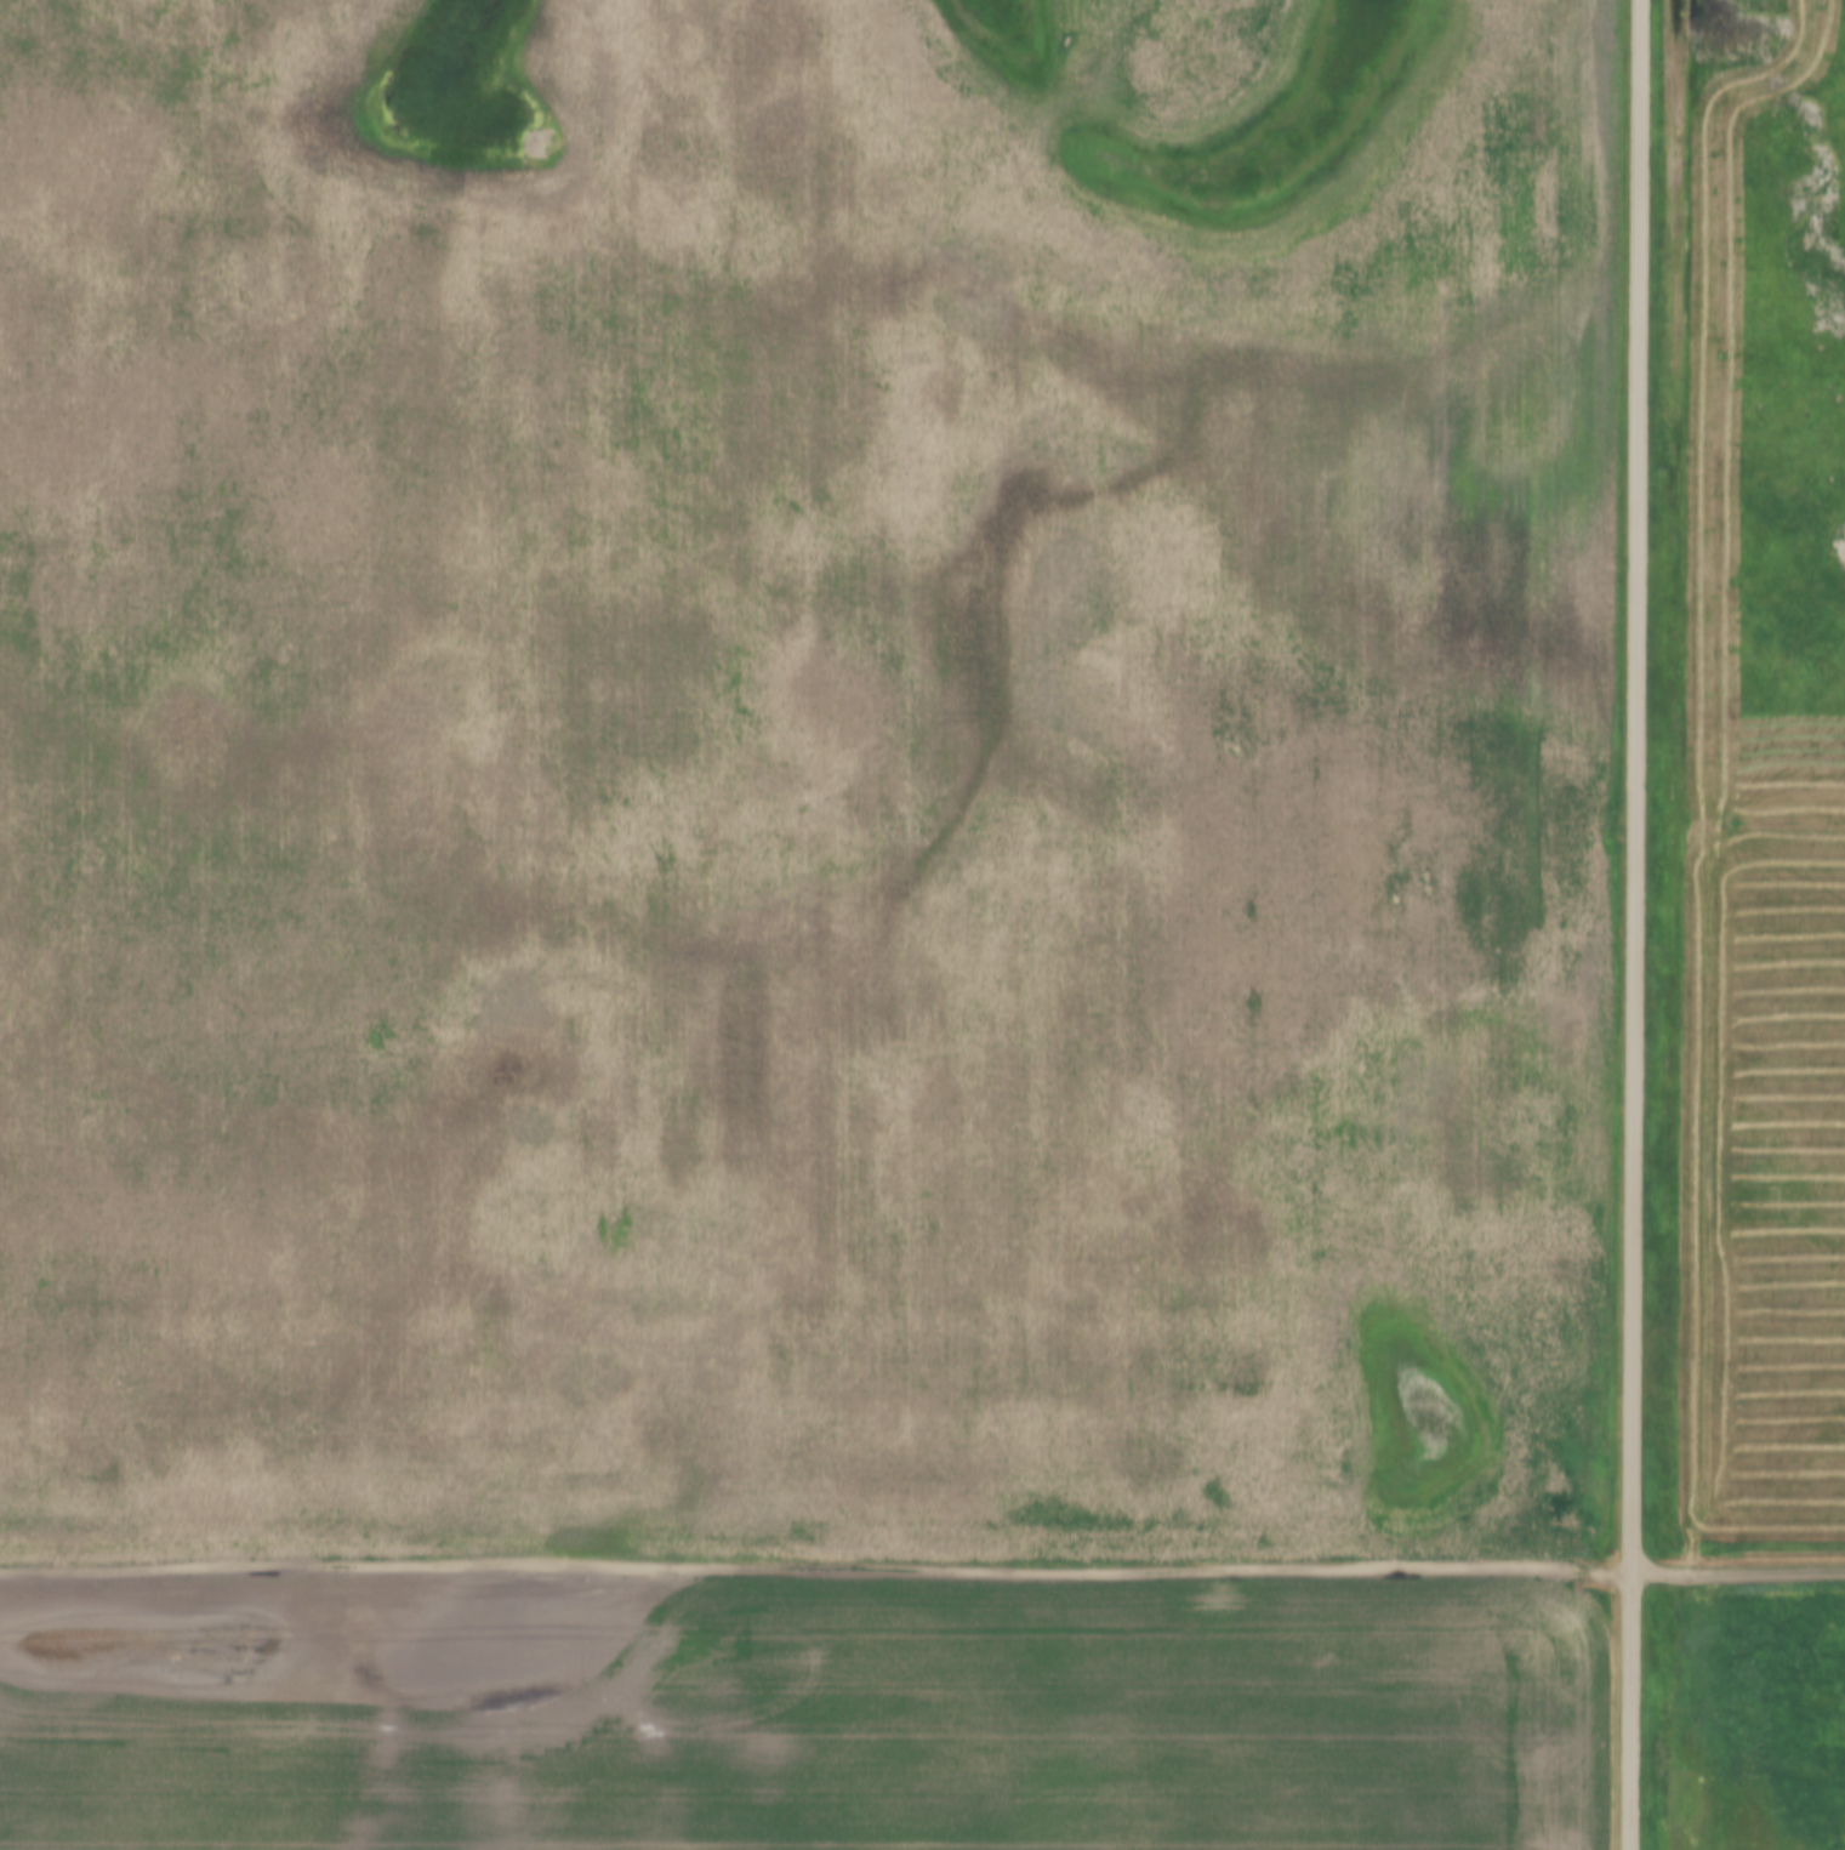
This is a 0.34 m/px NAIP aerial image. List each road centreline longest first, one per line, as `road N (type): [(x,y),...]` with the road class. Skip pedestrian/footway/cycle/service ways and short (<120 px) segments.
road 1 (residential): [(1635,1849),(1646,0)]
road 2 (track): [(1844,1574),(756,1566),(701,1575),(599,1562),(0,1572)]

